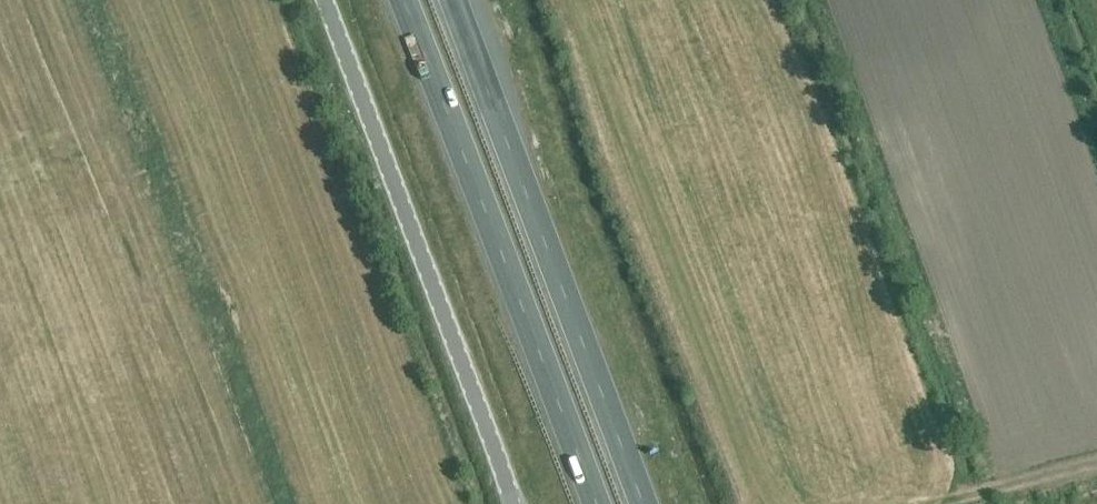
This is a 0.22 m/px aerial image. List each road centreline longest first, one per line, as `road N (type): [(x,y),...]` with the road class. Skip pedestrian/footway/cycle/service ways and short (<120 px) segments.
road 1 (trunk): [(403,0),(594,503)]
road 2 (trunk): [(641,503),(453,0)]
road 3 (unclassified): [(512,503),(324,0)]

